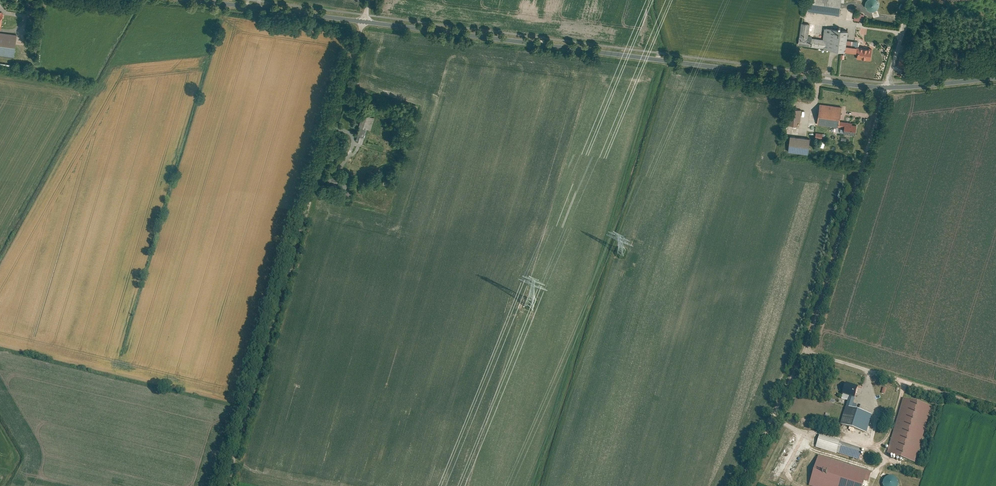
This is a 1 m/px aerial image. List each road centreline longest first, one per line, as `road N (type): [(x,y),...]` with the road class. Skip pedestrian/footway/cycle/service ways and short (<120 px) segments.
road 1 (tertiary): [(364,22),(887,88)]
road 2 (unclassified): [(364,22),(226,485)]
road 3 (unclassified): [(739,485),(806,349),(887,88)]
road 4 (track): [(806,349),(995,410)]
road 5 (tertiary): [(364,22),(195,0)]

